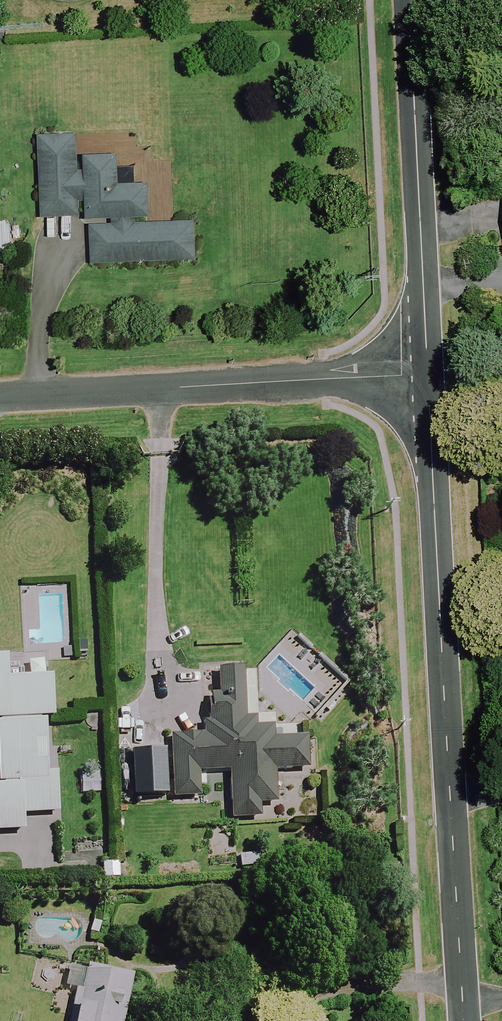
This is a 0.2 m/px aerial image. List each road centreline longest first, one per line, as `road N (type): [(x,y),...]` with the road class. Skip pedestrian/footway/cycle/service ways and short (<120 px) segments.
road 1 (residential): [(428,374),(463,1020)]
road 2 (residential): [(428,374),(0,395)]
road 3 (residential): [(409,0),(428,374)]

